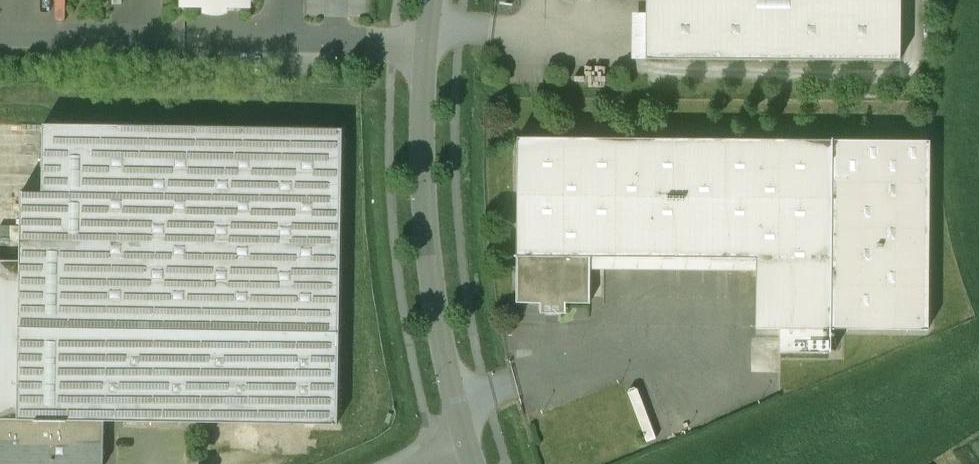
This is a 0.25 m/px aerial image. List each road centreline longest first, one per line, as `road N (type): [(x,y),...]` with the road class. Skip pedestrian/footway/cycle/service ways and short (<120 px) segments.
road 1 (unclassified): [(471,450),(427,217),(422,128),(435,0)]

